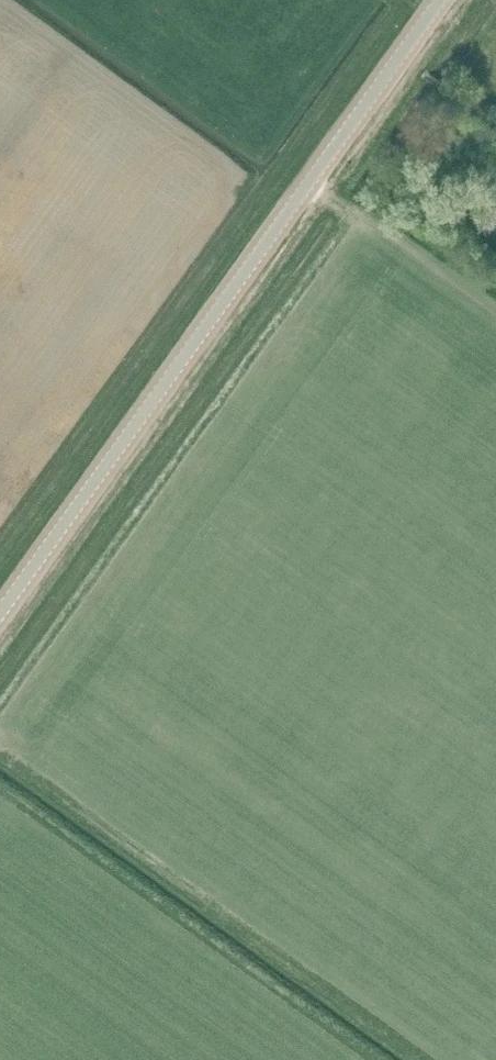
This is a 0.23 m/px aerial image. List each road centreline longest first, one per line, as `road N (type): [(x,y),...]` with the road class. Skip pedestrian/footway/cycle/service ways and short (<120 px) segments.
road 1 (tertiary): [(0,596),(430,0)]

